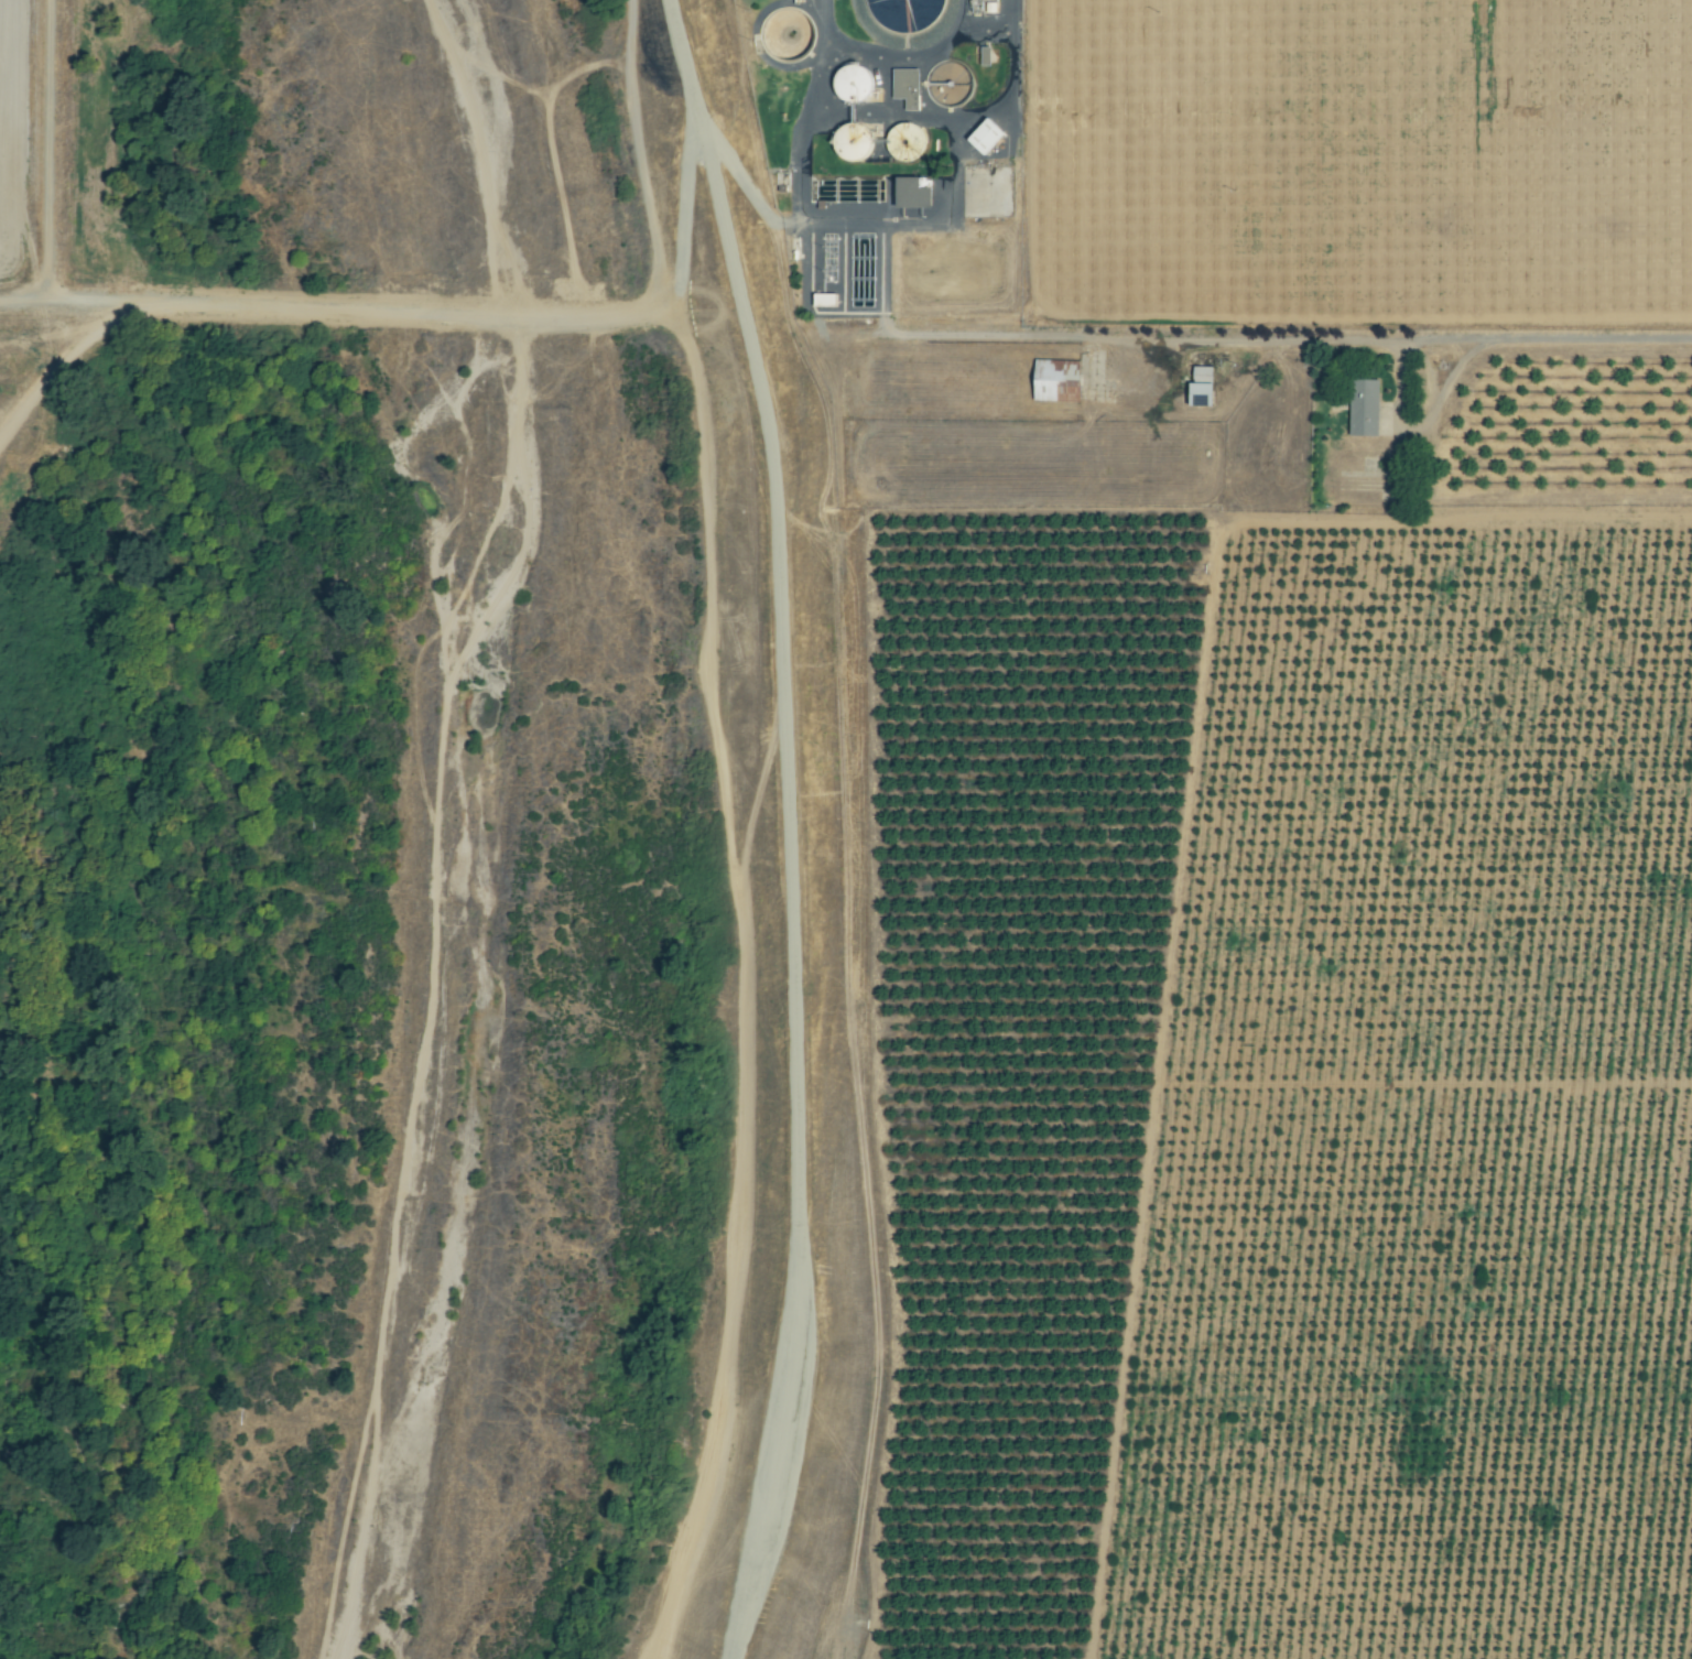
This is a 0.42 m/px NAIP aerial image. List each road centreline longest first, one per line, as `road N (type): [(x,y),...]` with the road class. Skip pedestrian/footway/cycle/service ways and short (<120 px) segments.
road 1 (track): [(693,1658),(712,1477),(712,1193),(696,1015),(703,680),(696,601),(749,415)]

